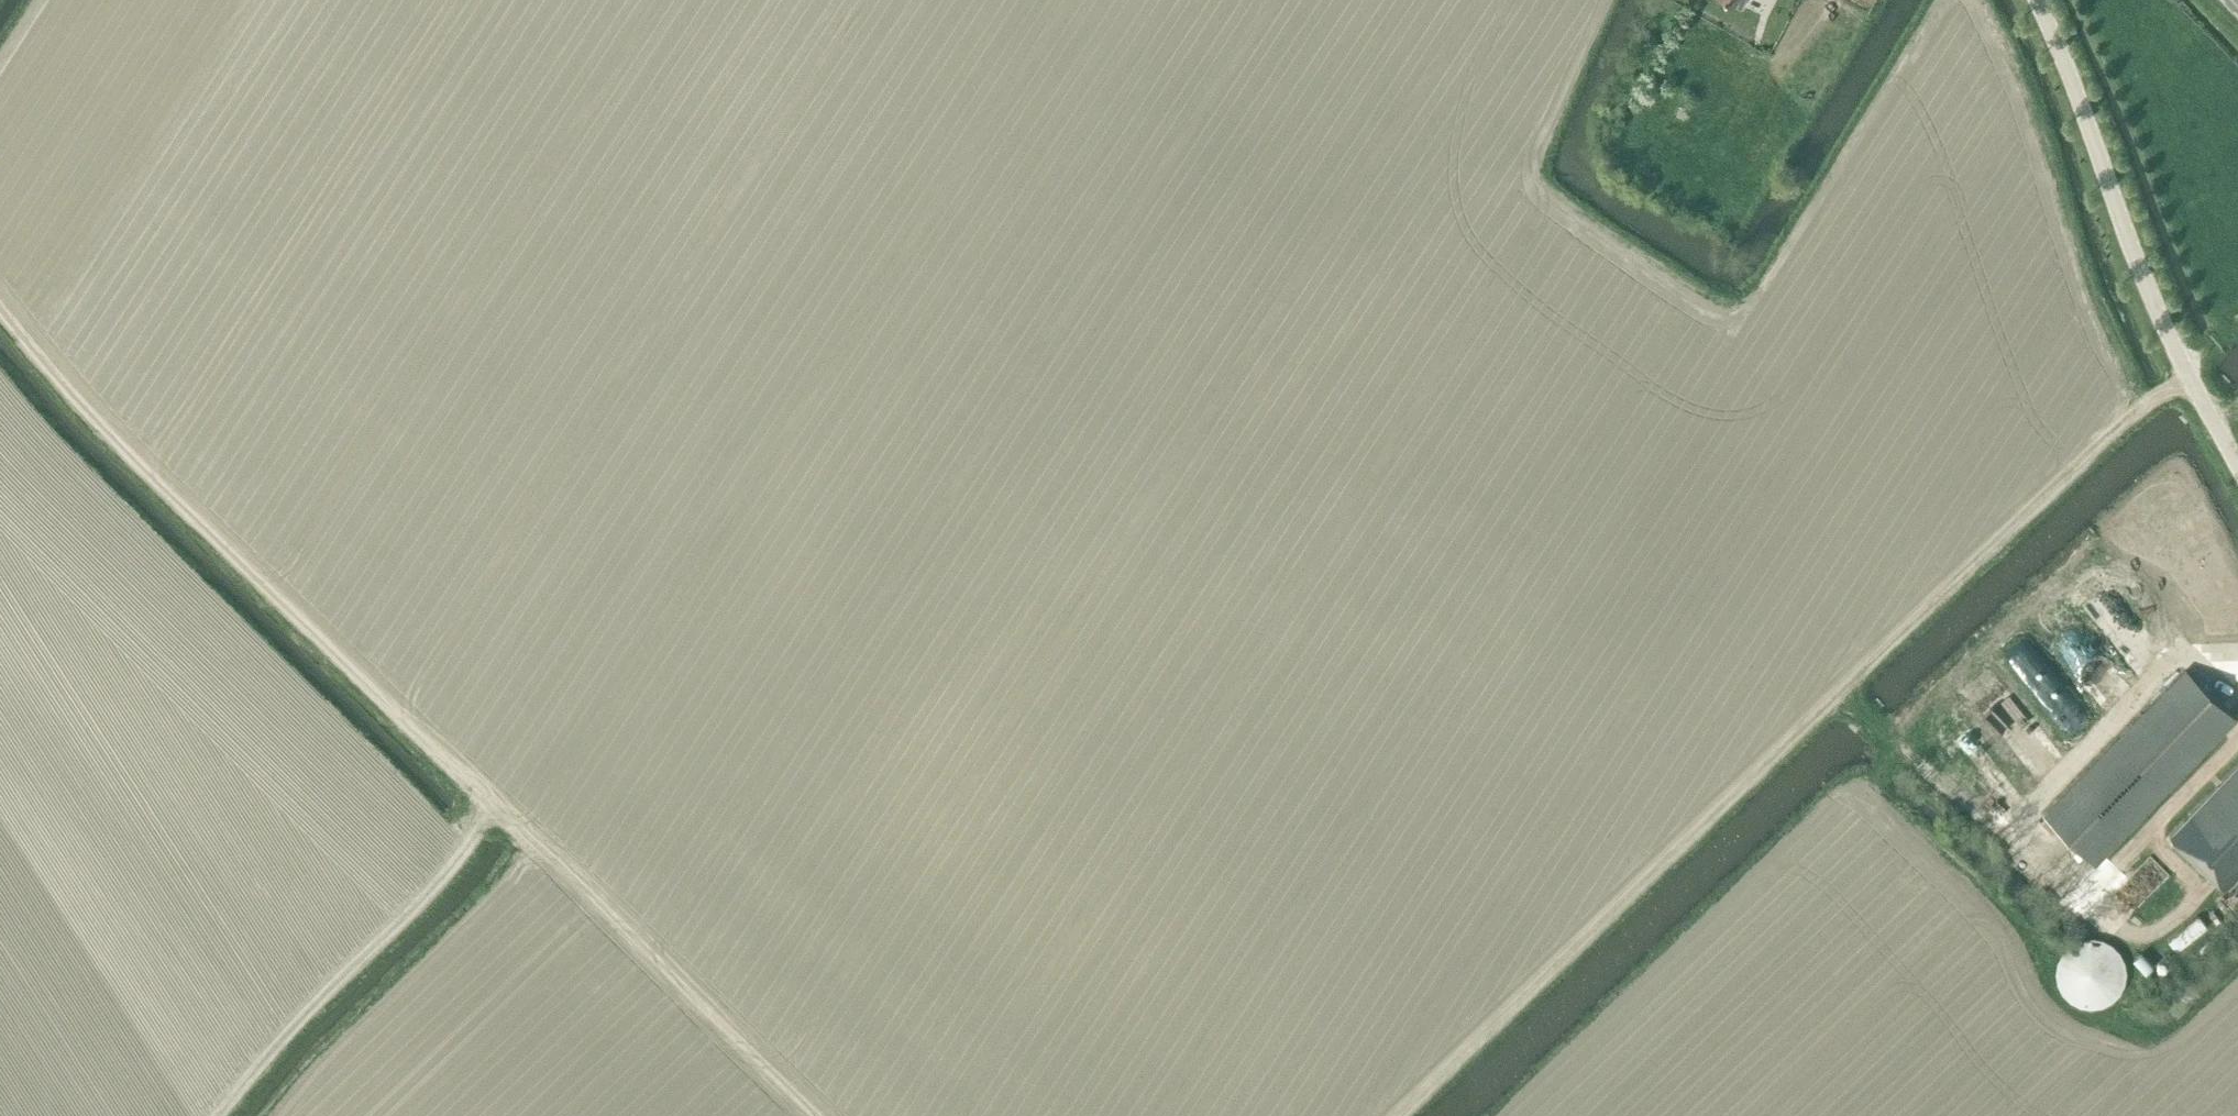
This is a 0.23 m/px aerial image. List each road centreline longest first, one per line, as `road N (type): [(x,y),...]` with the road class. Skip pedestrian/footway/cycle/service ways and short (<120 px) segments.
road 1 (unclassified): [(2237,466),(2134,259),(2035,0)]

